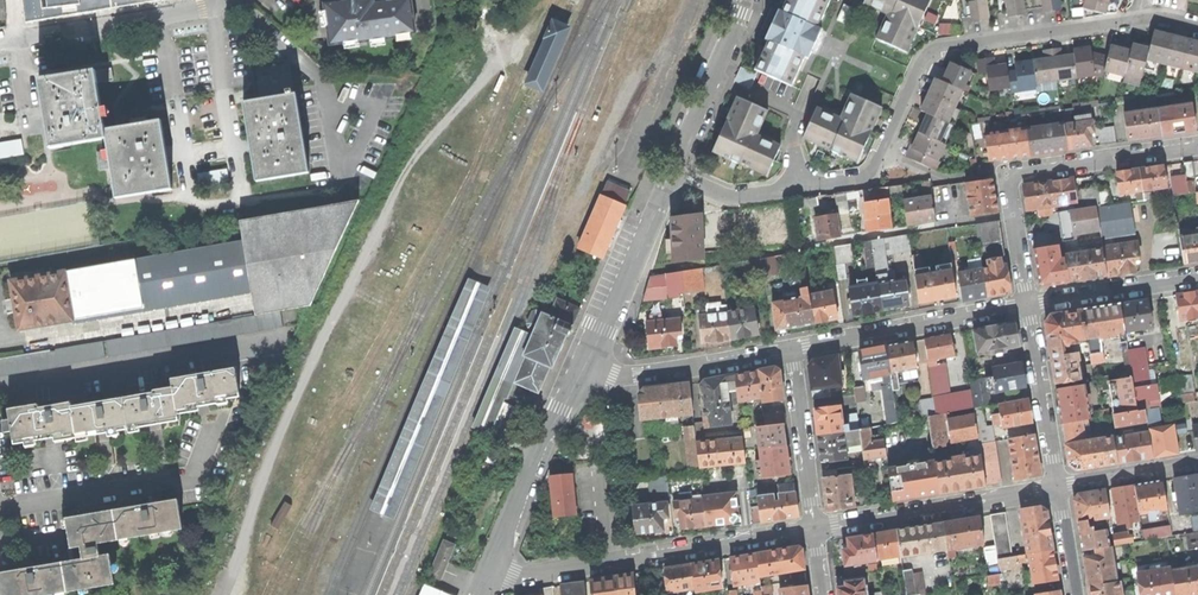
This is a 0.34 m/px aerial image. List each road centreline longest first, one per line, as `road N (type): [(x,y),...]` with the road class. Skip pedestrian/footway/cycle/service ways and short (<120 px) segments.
road 1 (residential): [(672,172),(739,197),(860,179),(872,170),(930,51),(1137,17)]
road 2 (residential): [(815,529),(484,584)]
road 3 (residential): [(1058,487),(815,529)]
road 4 (residential): [(790,350),(1028,304)]
road 5 (residential): [(0,43),(227,0)]
road 6 (unclassified): [(579,376),(527,467),(484,584)]
road 7 (unclassified): [(672,172),(579,376)]
road 8 (residential): [(1014,213),(1010,187),(1023,171),(1197,145)]
road 9 (residential): [(579,376),(790,350)]
road 10 (residential): [(1014,213),(809,246)]
road 11 (unclassified): [(745,0),(672,172)]
road 12 (residential): [(1058,487),(1028,304)]
road 13 (residential): [(790,350),(815,529)]
road 14 (residential): [(1028,304),(1197,277)]
road 15 (residential): [(1197,464),(1058,487)]

